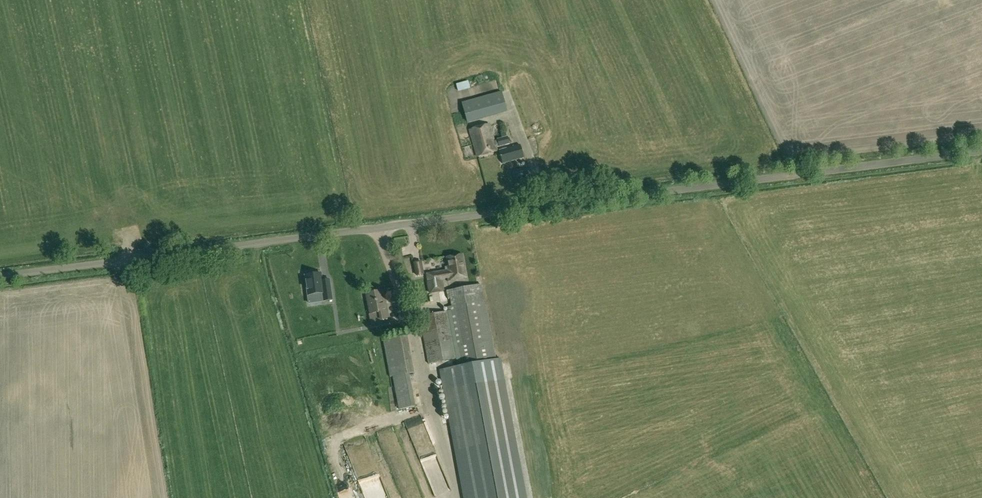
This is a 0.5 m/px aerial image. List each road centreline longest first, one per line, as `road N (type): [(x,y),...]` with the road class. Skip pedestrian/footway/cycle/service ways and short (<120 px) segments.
road 1 (unclassified): [(981,150),(0,276)]

